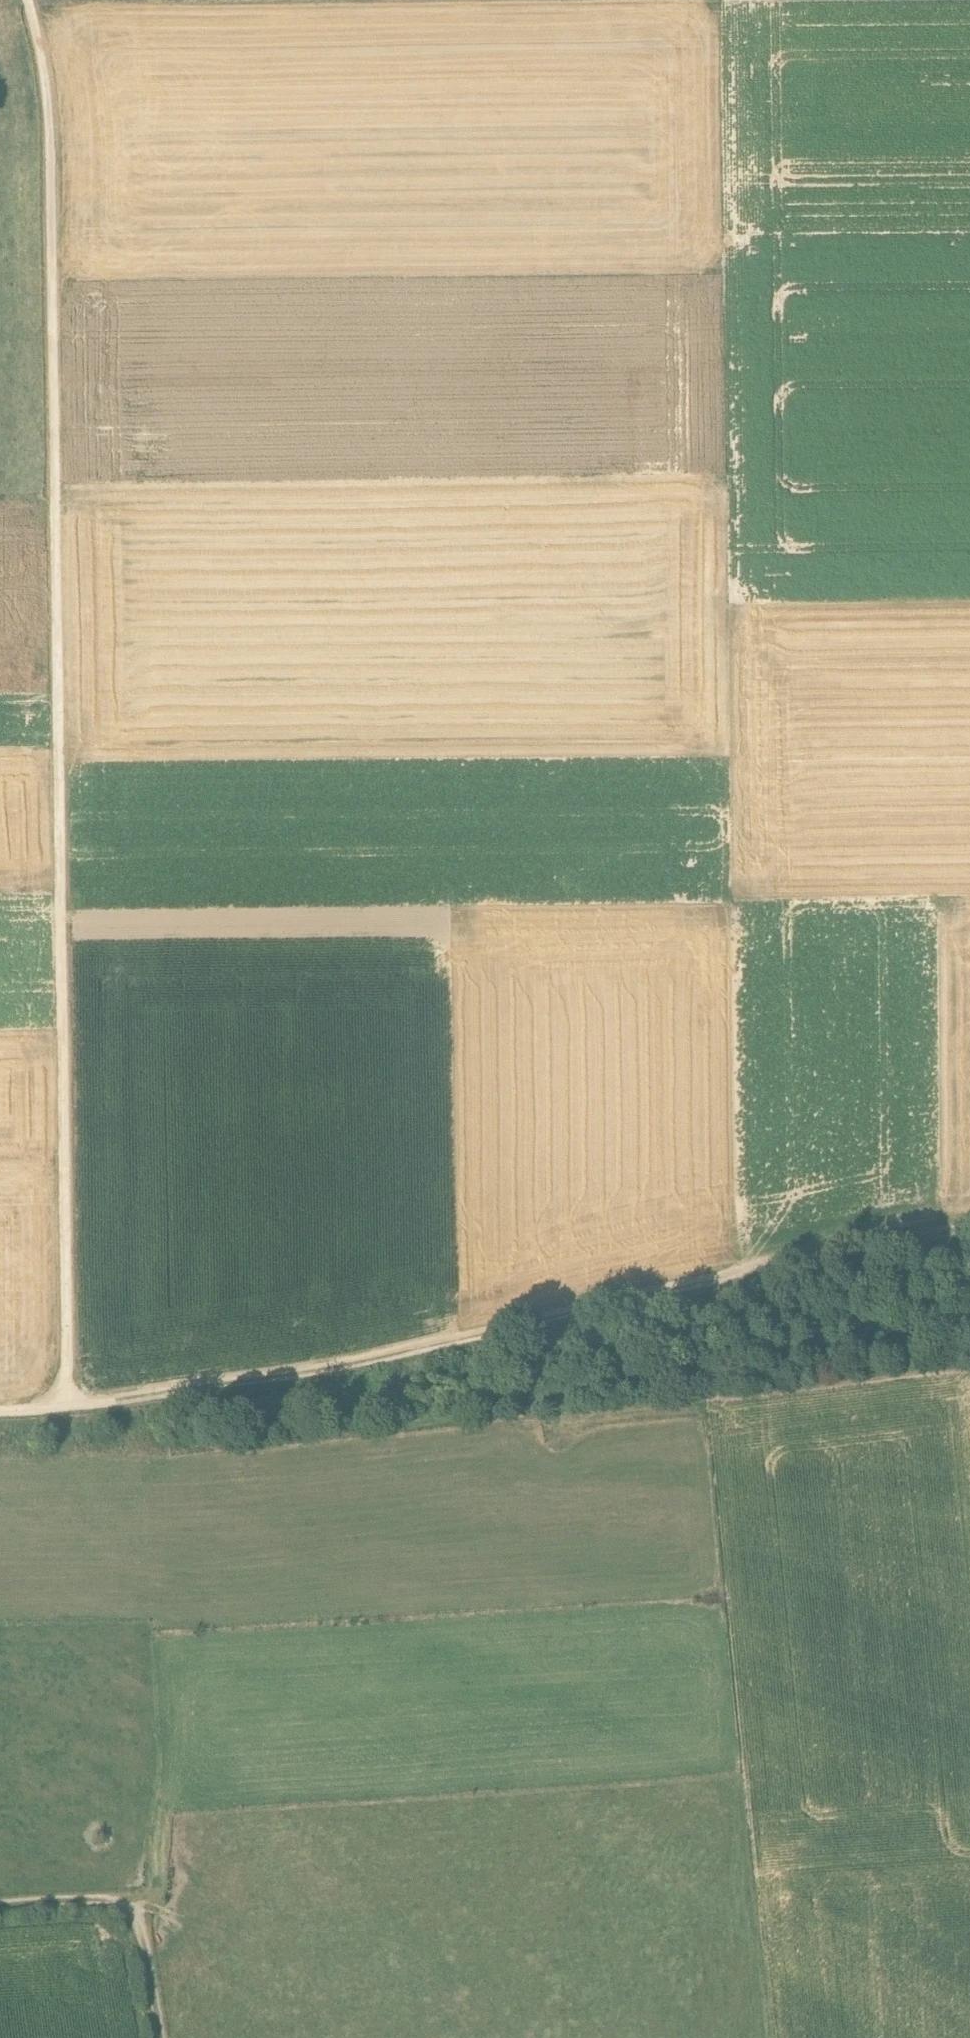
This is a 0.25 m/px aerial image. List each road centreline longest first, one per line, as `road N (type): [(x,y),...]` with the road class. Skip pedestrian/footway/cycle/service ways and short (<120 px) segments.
road 1 (unclassified): [(24,0),(49,97),(65,1341),(73,1418)]
road 2 (unclassified): [(969,1242),(274,1387),(73,1418)]
road 3 (track): [(0,1912),(130,1913),(154,2037)]

